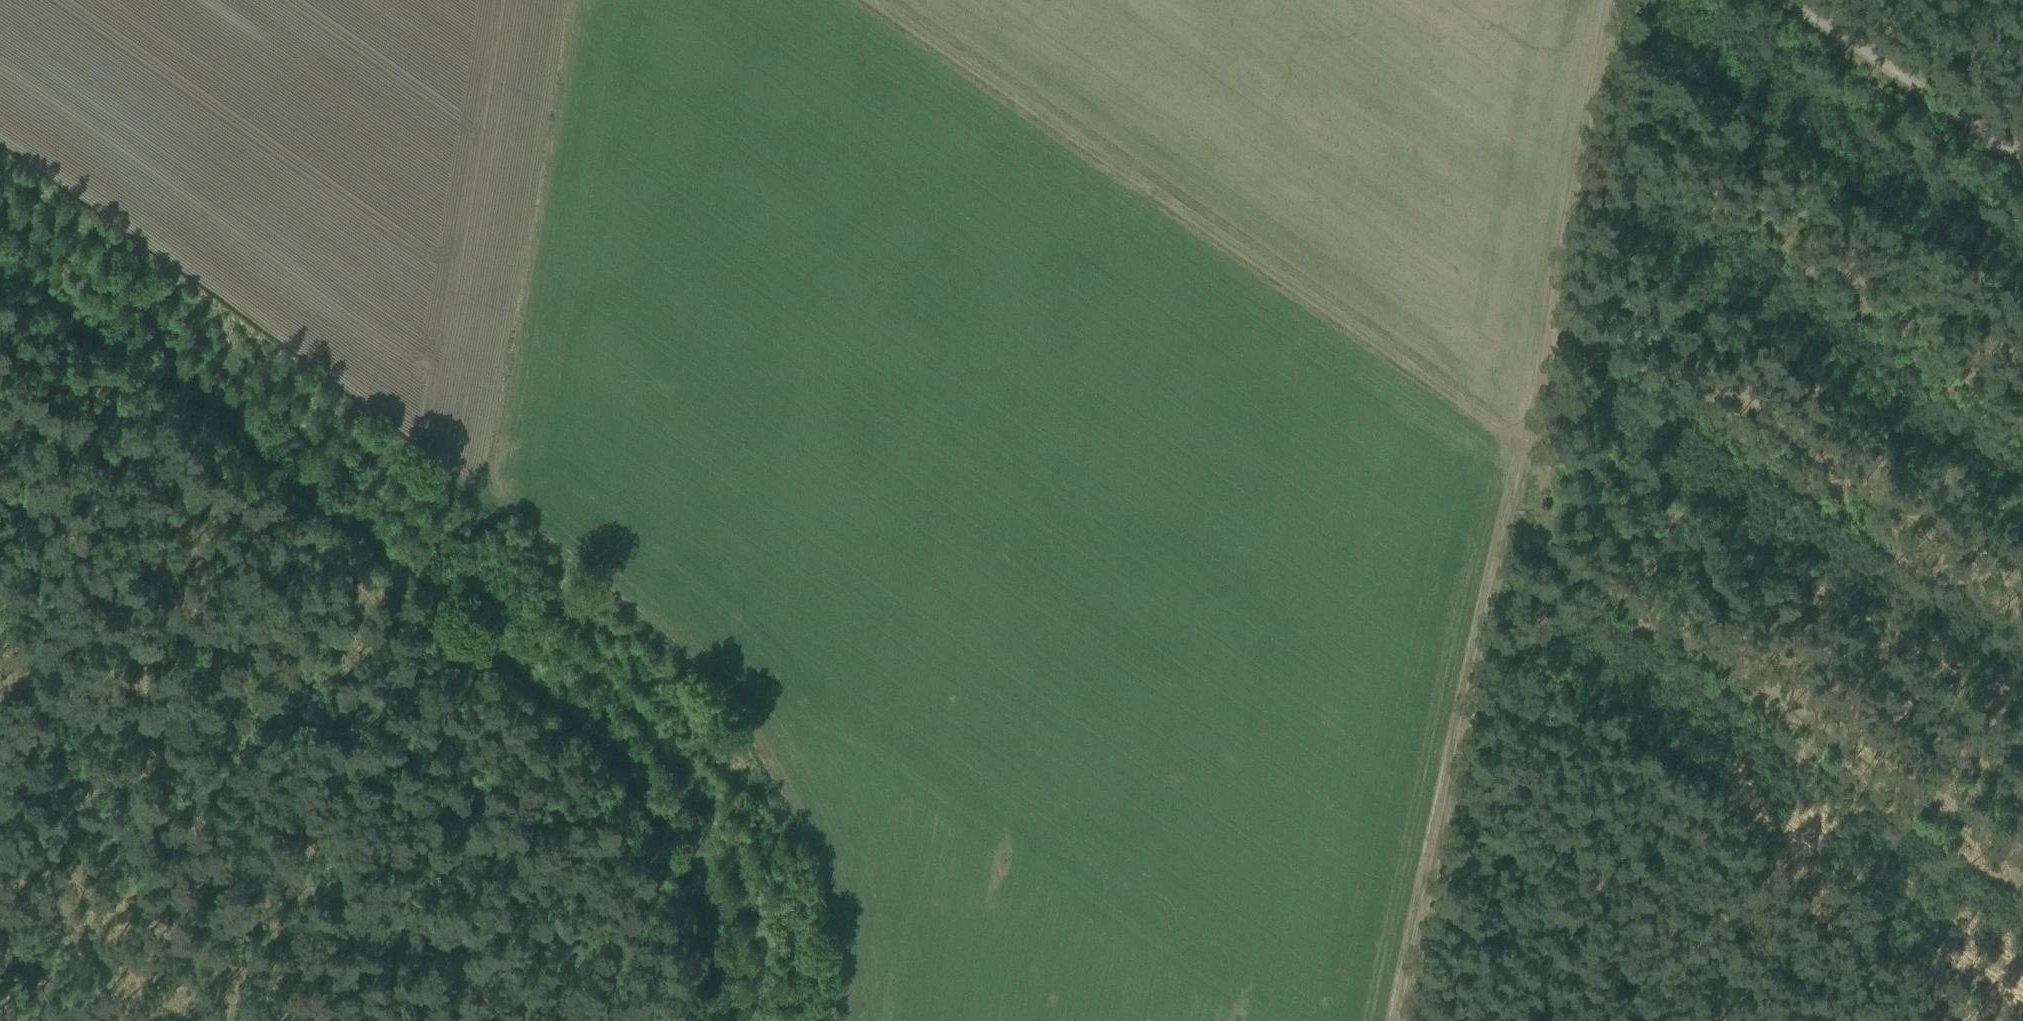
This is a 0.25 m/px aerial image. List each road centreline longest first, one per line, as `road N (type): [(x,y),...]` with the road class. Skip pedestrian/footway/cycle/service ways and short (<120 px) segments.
road 1 (track): [(879,0),(1517,430),(1614,0)]
road 2 (track): [(1790,0),(2022,156)]

